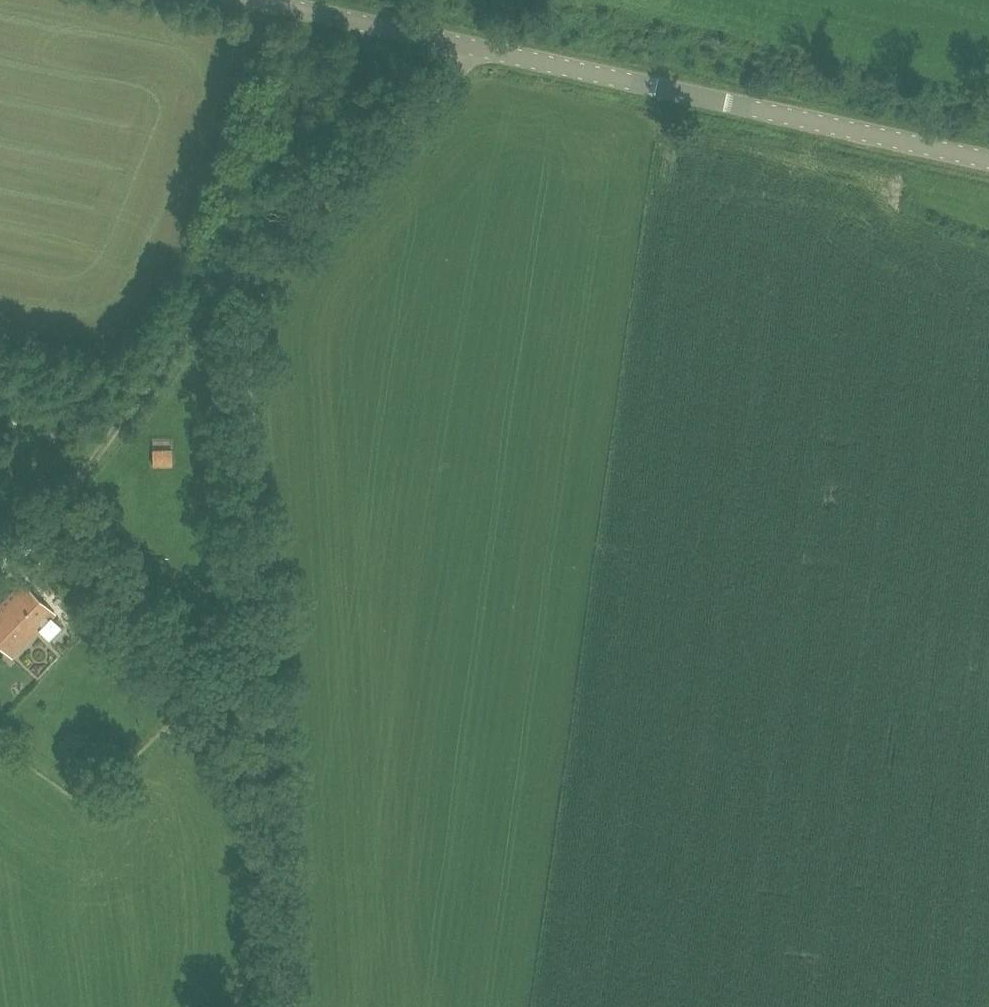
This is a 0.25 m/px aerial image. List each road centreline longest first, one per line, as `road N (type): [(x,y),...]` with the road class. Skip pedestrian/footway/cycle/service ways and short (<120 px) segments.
road 1 (tertiary): [(988,160),(237,0)]
road 2 (track): [(481,52),(213,301),(26,559)]

